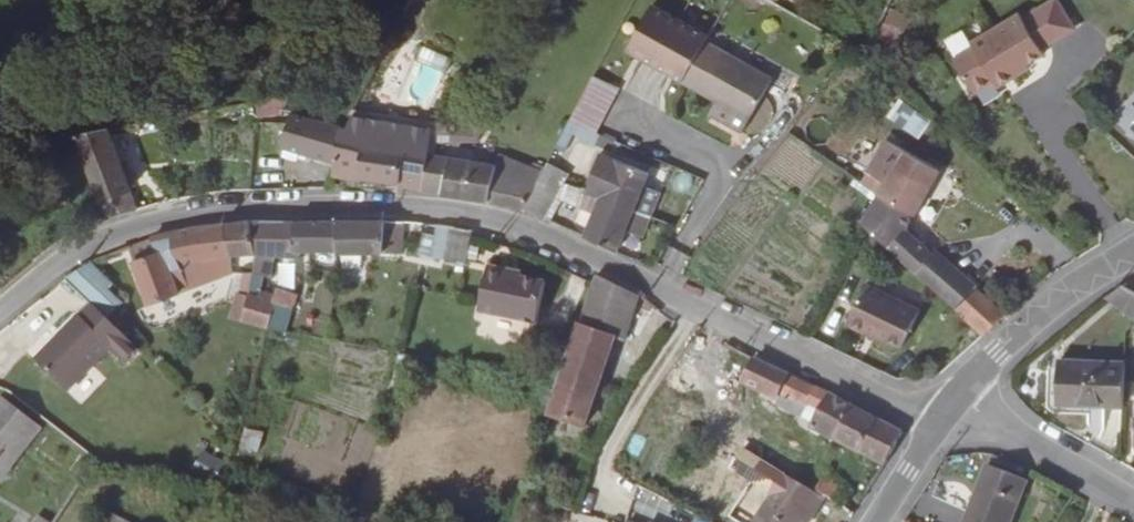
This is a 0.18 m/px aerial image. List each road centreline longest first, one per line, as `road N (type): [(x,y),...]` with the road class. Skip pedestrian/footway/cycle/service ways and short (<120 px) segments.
road 1 (residential): [(0,312),(84,247),(147,223),(216,206),(383,204),(548,237),(945,416)]
road 2 (residential): [(1133,251),(997,355),(945,416)]
road 3 (residential): [(945,416),(1047,451),(1133,506)]
road 4 (residential): [(945,416),(873,521)]

